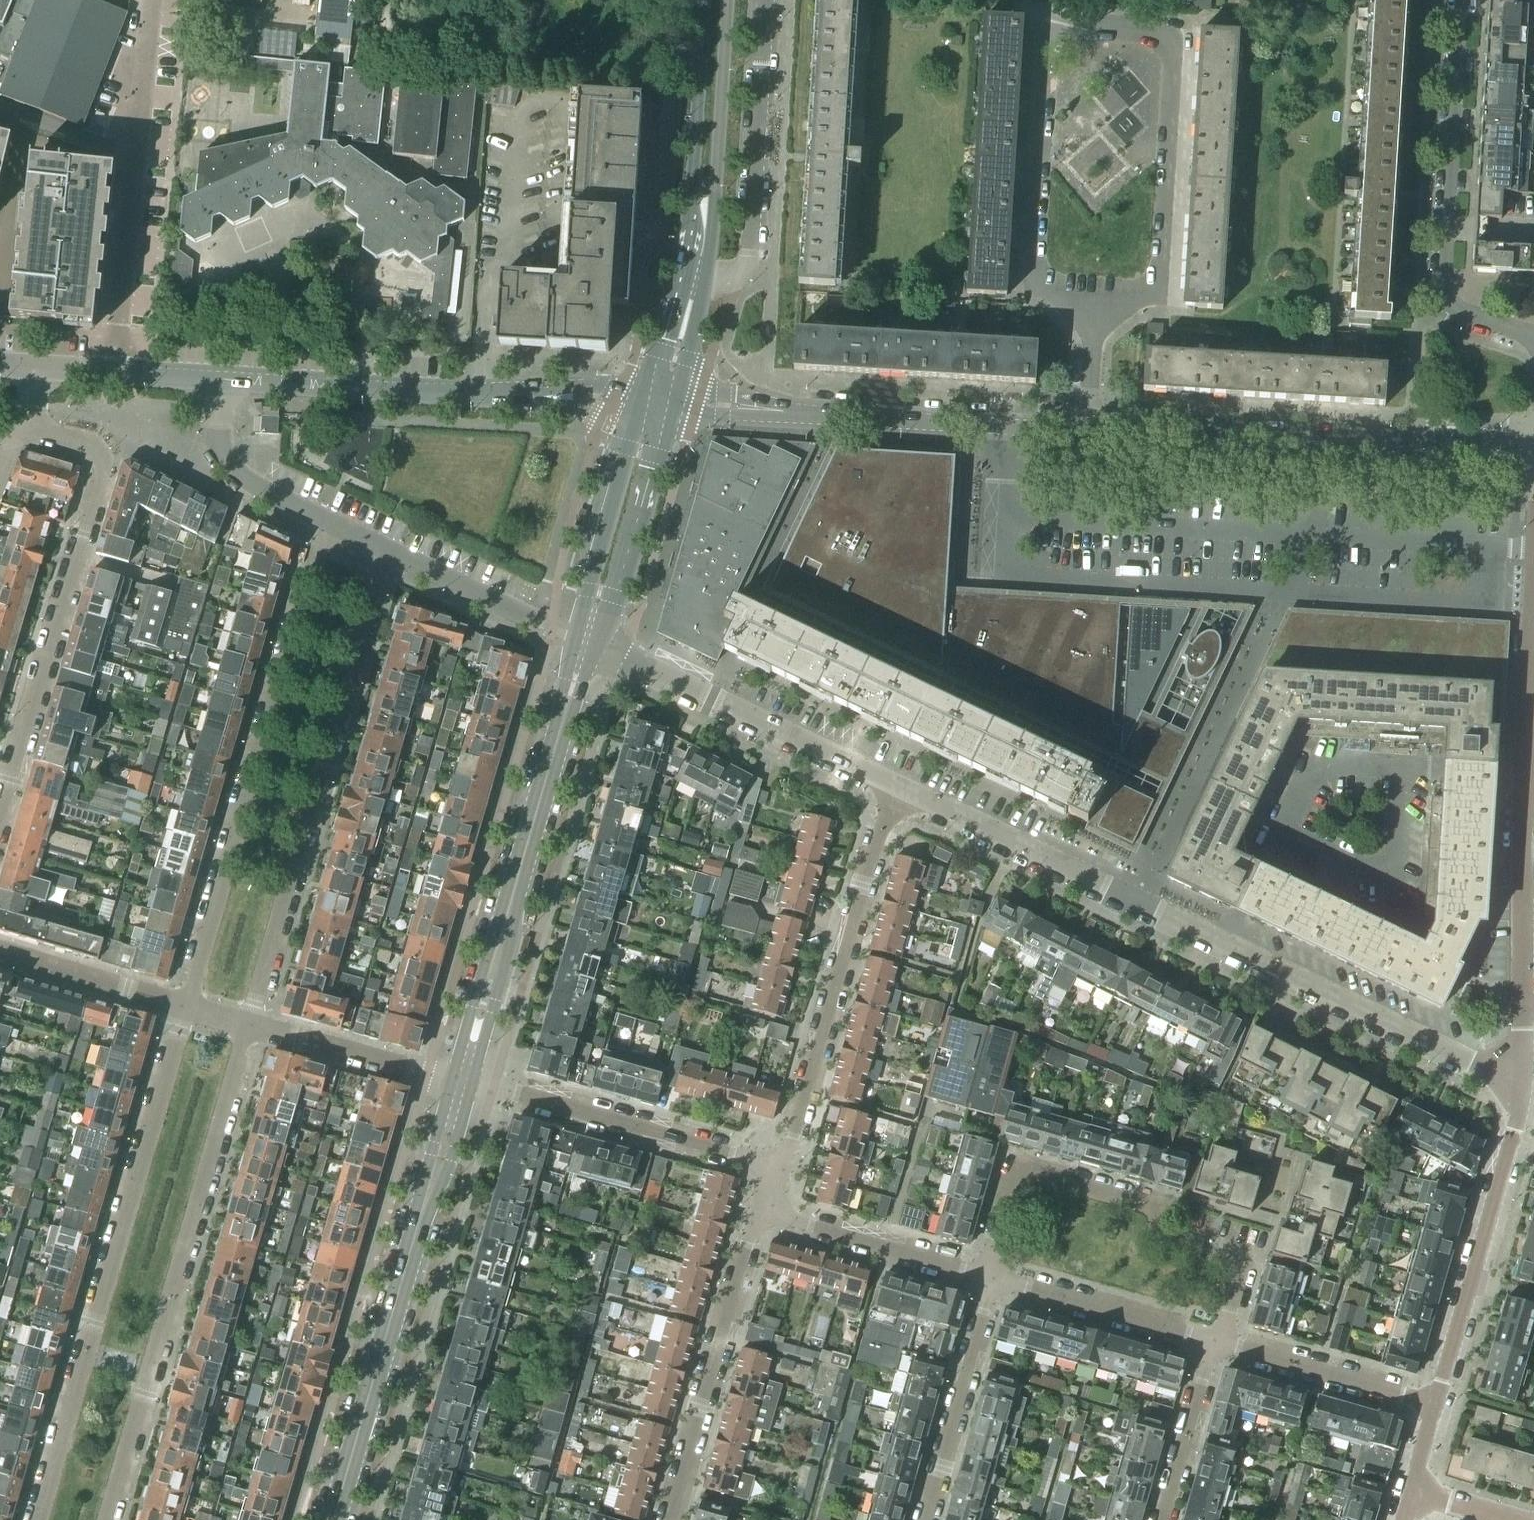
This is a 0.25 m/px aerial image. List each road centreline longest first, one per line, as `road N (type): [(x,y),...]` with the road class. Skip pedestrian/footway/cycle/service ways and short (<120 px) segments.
road 1 (residential): [(1097,319),(1161,285),(1173,50),(1159,33),(1075,24),(1054,33),(1048,46),(1034,272),(1050,290)]
road 2 (residential): [(901,788),(1520,1084)]
road 3 (residential): [(185,1009),(39,1519)]
road 4 (residential): [(107,1519),(249,1027)]
road 5 (residential): [(325,519),(185,1009)]
road 6 (residential): [(249,1027),(385,547)]
road 7 (secondary): [(334,1519),(462,1081)]
road 8 (secondary): [(462,1081),(585,642)]
road 9 (residential): [(0,811),(102,472),(85,444),(22,426)]
road 10 (tertiary): [(1533,454),(1090,432)]
road 11 (residential): [(1213,1343),(1227,1326),(1241,1270),(1161,1240),(1154,1208),(1025,1174),(1012,1184),(992,1277)]
road 12 (residential): [(661,405),(219,378)]
road 13 (tertiary): [(1090,432),(661,405)]
road 14 (residential): [(784,1168),(901,788)]
road 15 (residential): [(1461,0),(1444,287),(1455,308),(1533,333)]
road 16 (unclassified): [(161,0),(122,372)]
road 17 (residential): [(585,642),(901,788)]
road 18 (residential): [(784,1168),(462,1081)]
road 19 (residential): [(1435,1404),(1513,1134),(1520,1084)]
road 20 (residential): [(694,294),(724,278),(750,244),(766,0)]
road 21 (residential): [(758,1211),(668,1519)]
road 22 (residential): [(1520,1084),(1524,788)]
road 23 (secondary): [(694,294),(715,0)]
road 24 (residential): [(925,1519),(992,1277)]
road 25 (secondary): [(585,642),(635,465),(661,405)]
road 26 (residential): [(992,1277),(758,1211)]
road 27 (residential): [(1213,1343),(992,1277)]
road 28 (residential): [(1435,1404),(1213,1343)]
road 29 (residential): [(462,1081),(249,1027)]
road 30 (residential): [(325,519),(272,495),(229,460),(218,440),(219,378)]
road 31 (residential): [(185,1009),(0,951)]
road 32 (residential): [(1213,1343),(1161,1519)]
road 33 (residential): [(526,616),(385,547)]

